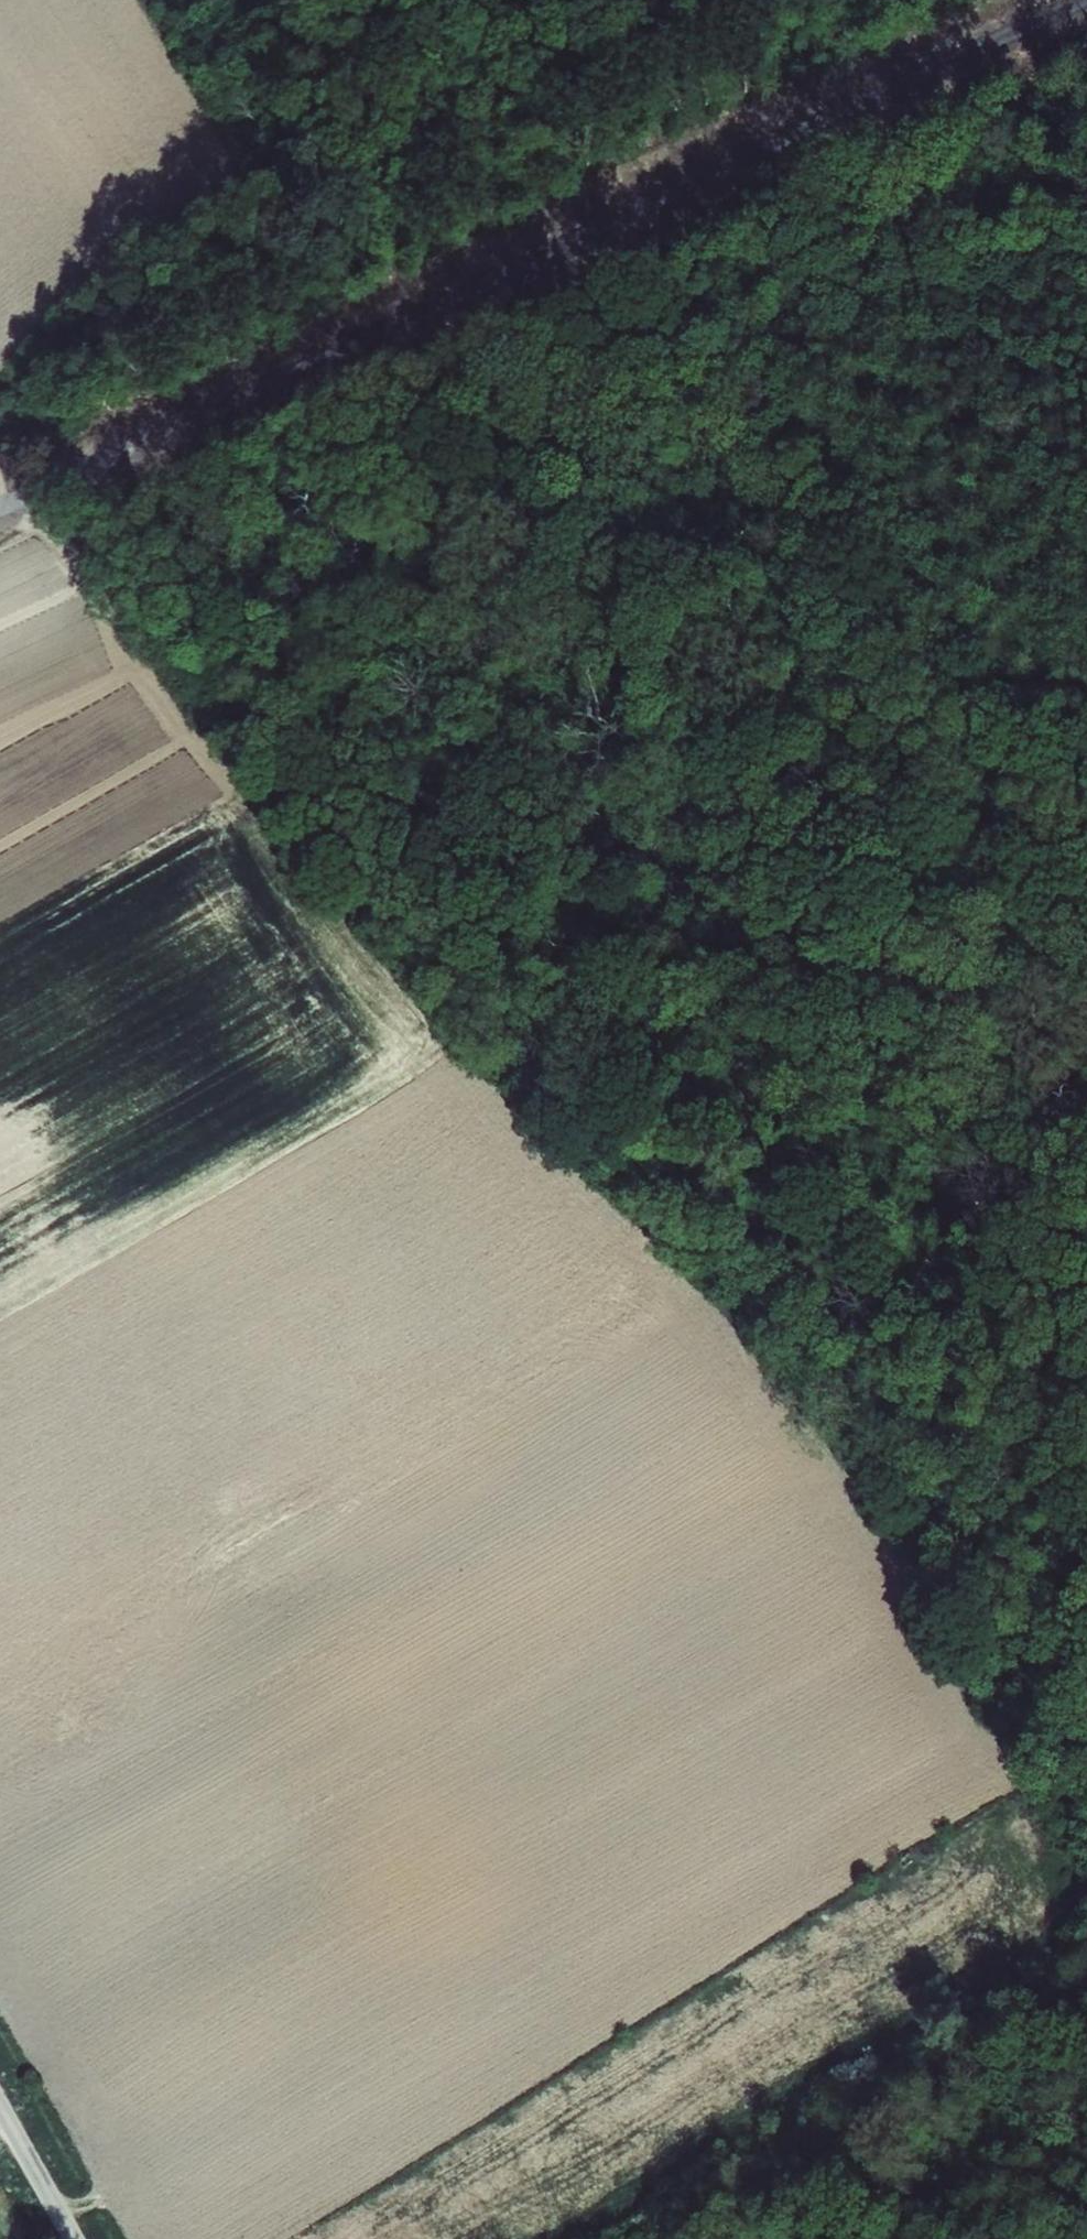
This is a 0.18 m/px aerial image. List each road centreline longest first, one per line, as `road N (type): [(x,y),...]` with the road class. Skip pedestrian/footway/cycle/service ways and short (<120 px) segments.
road 1 (track): [(1055,0),(0,509)]
road 2 (unclassified): [(73,2238),(0,2107)]

